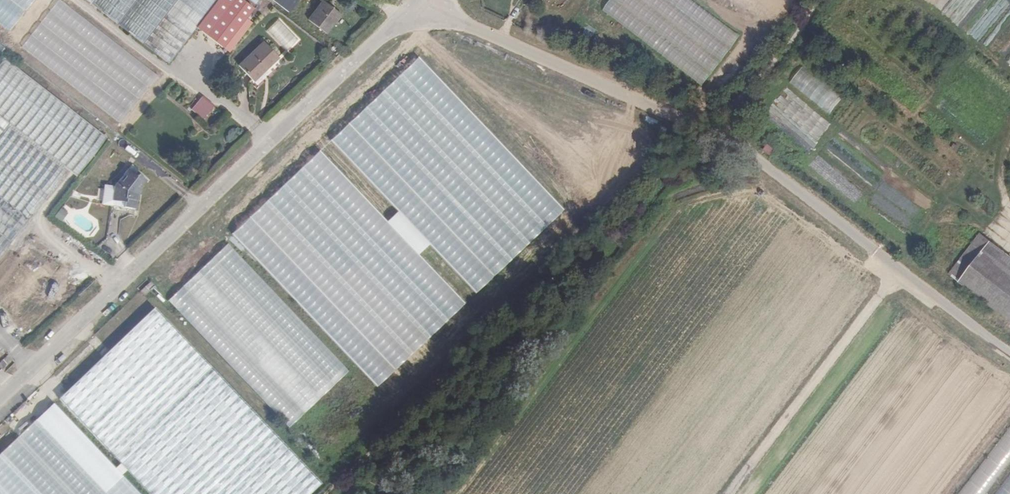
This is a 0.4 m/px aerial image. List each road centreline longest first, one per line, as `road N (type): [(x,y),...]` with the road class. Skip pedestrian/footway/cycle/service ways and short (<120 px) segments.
road 1 (residential): [(414,8),(0,400)]
road 2 (track): [(720,134),(662,175),(343,493)]
road 3 (unclassified): [(1009,355),(720,134),(683,121)]
road 4 (unclassified): [(414,8),(683,121)]
road 5 (track): [(732,489),(899,270)]
road 6 (track): [(826,0),(740,101),(703,128)]

